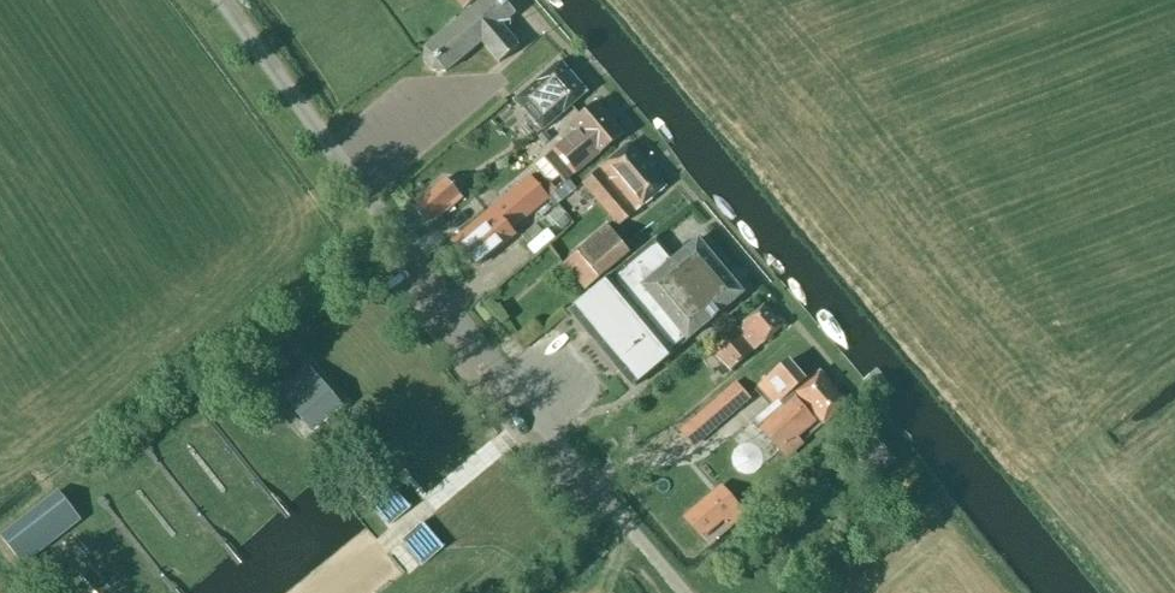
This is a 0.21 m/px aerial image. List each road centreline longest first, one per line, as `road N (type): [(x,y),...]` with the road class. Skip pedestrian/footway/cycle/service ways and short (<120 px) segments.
road 1 (unclassified): [(684,592),(220,0)]

